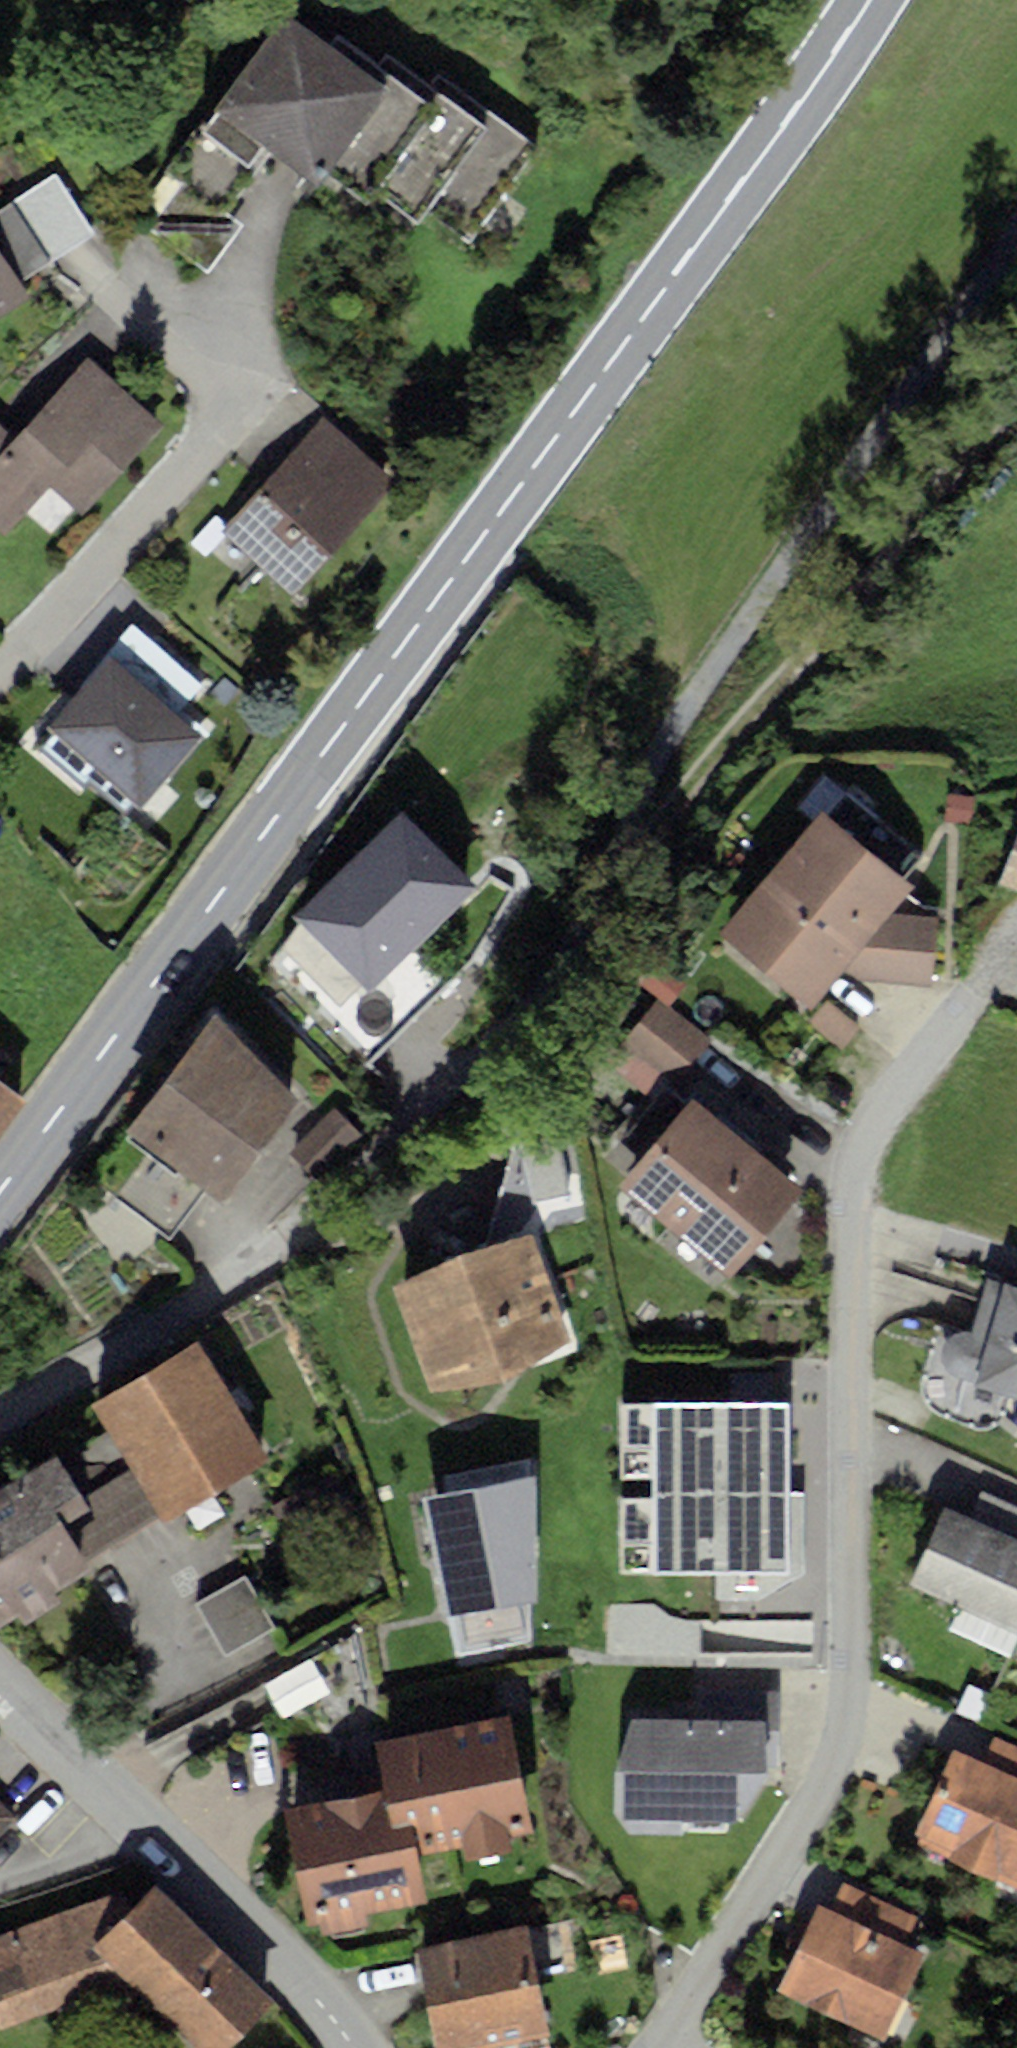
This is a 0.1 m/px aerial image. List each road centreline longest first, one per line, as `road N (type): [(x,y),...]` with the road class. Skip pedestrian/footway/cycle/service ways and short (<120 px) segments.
road 1 (primary): [(879,0),(0,1200)]
road 2 (residential): [(974,999),(891,1103),(862,1156),(849,1221),(845,1725),(822,1786),(701,1981),(670,2047)]
road 3 (track): [(1016,266),(662,735),(610,873)]
road 4 (track): [(1016,411),(921,504),(610,873)]
road 5 (residential): [(0,1685),(293,1976),(351,2047)]
road 6 (residential): [(0,667),(244,409),(221,298)]
road 7 (residential): [(259,1255),(0,1417)]

